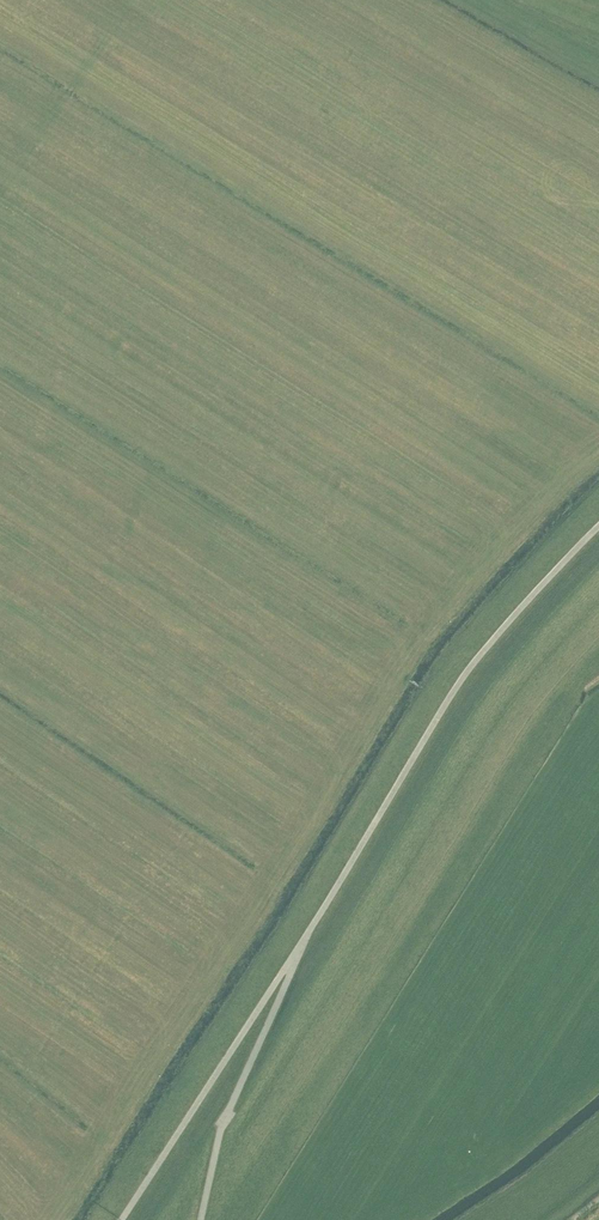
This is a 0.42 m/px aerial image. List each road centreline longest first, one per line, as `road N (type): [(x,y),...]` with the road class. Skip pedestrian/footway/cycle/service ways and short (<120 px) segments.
road 1 (unclassified): [(122,1219),(466,674),(598,526)]

